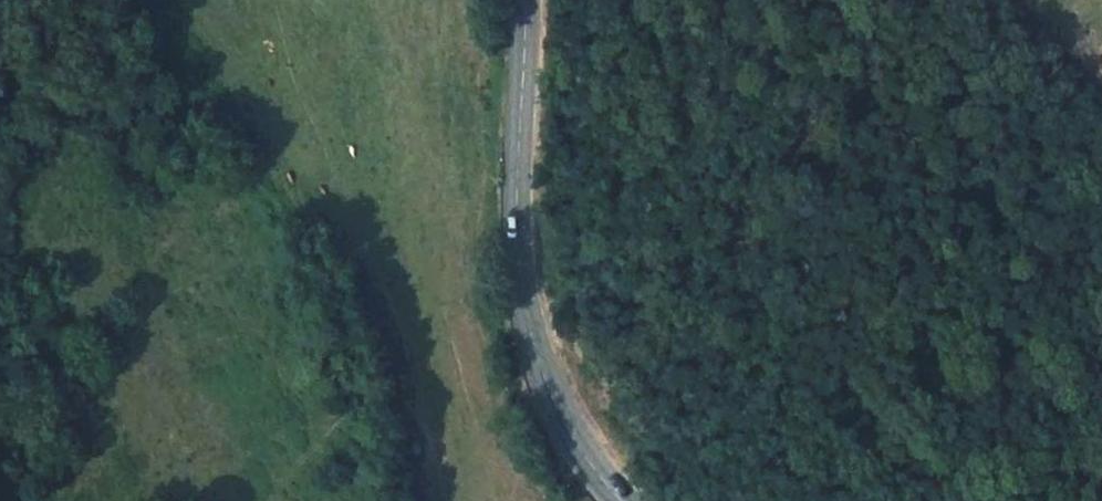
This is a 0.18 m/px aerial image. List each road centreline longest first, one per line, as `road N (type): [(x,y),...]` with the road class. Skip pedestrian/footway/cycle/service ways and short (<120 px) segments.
road 1 (tertiary): [(619,500),(606,491),(522,295),(510,0)]

